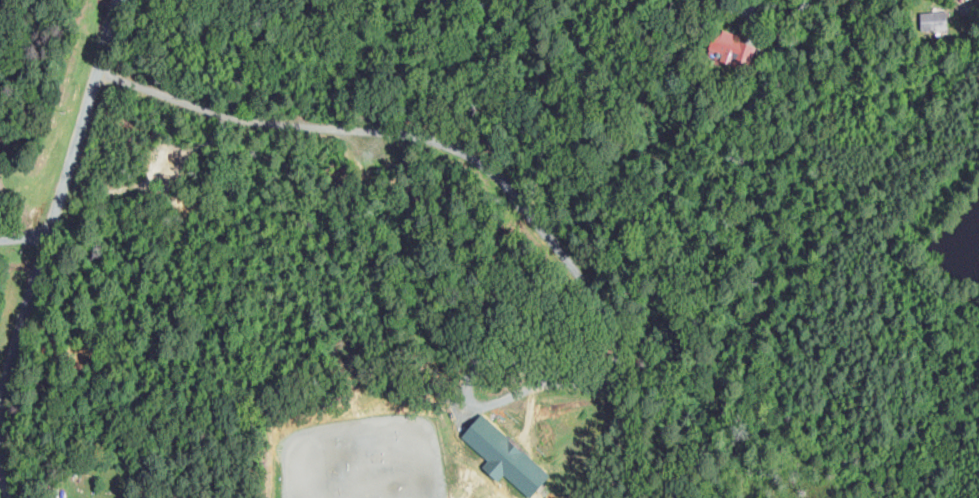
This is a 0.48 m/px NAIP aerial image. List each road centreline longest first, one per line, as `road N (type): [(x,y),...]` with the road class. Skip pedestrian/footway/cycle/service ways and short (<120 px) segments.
road 1 (residential): [(0,375),(114,0)]

